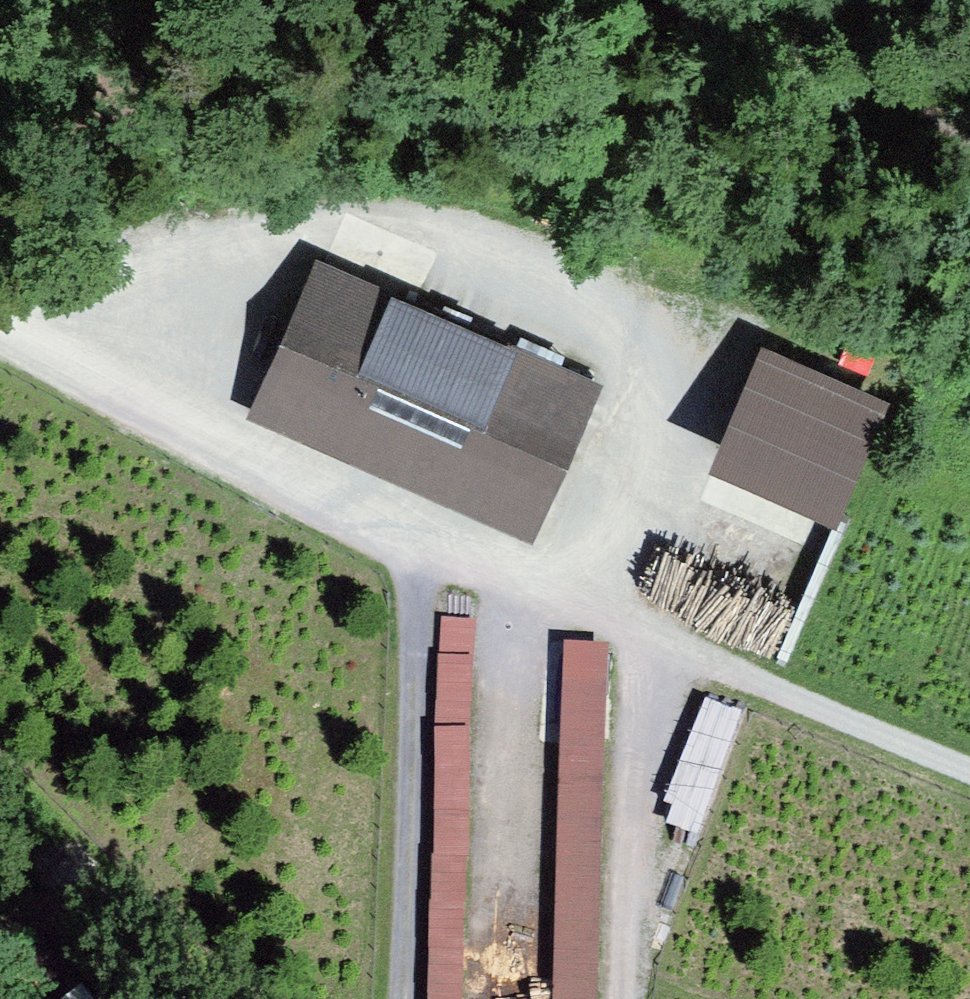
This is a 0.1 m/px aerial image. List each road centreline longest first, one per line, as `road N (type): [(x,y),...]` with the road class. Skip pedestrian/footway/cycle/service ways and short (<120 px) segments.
road 1 (track): [(0,326),(344,515),(969,765)]
road 2 (track): [(2,327),(269,233),(382,222),(541,261),(636,319),(670,408),(643,507),(567,604)]
road 3 (track): [(344,515),(394,555),(411,598),(400,998)]
road 4 (track): [(628,998),(640,633)]
road 5 (track): [(701,0),(969,142)]

